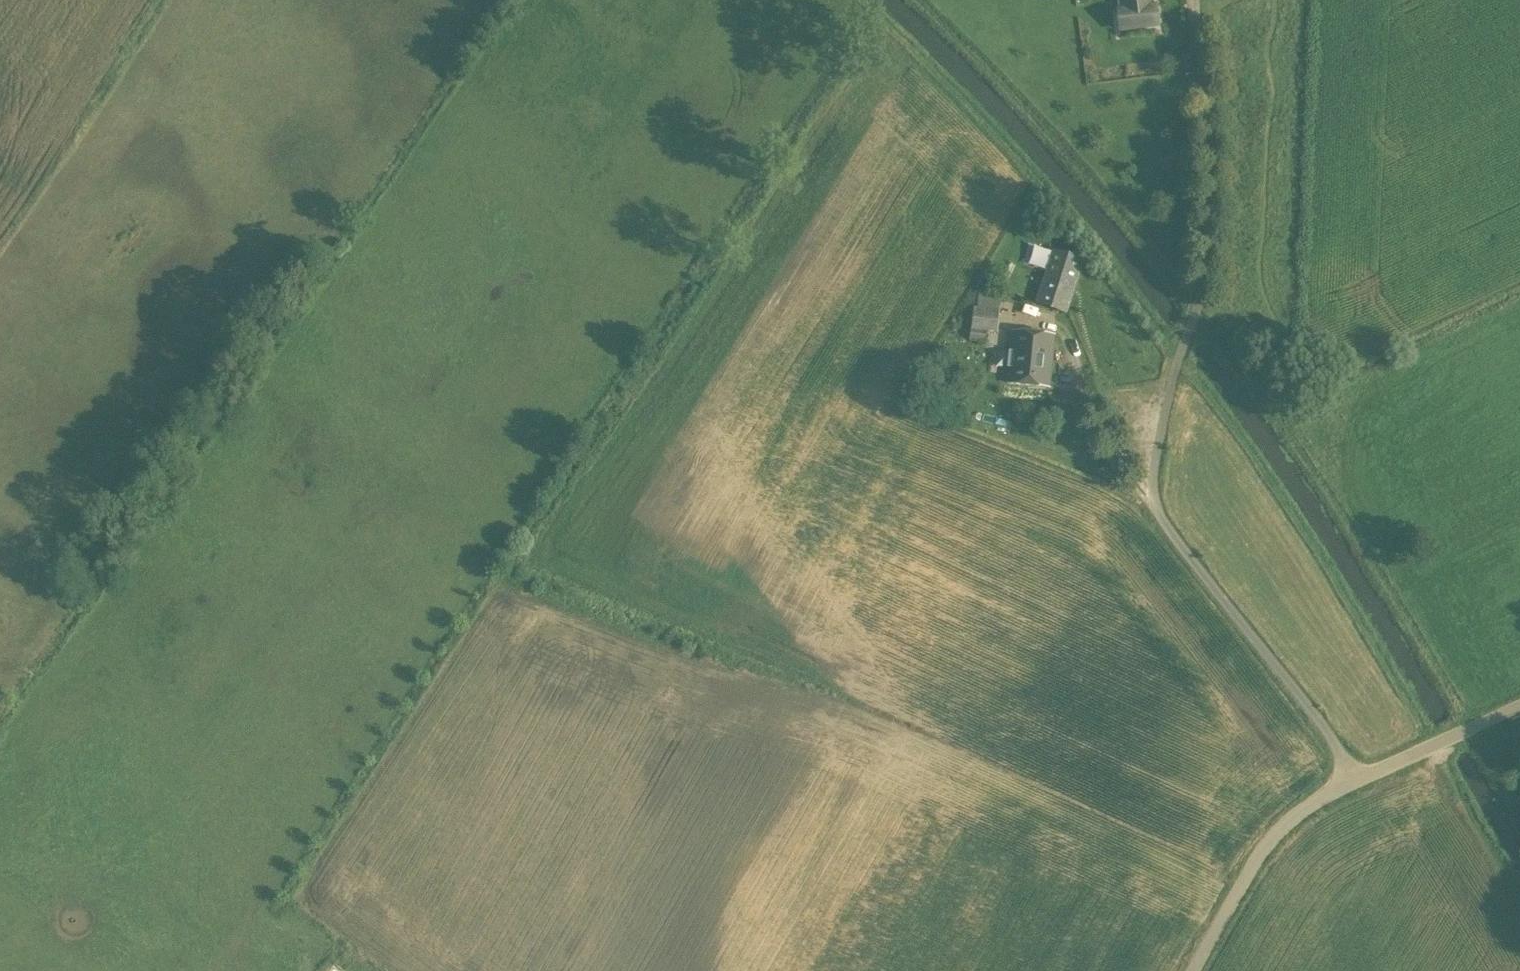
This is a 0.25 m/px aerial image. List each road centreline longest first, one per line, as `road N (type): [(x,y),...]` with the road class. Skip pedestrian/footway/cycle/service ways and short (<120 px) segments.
road 1 (unclassified): [(1192,970),(1263,850),(1295,815),(1354,780),(1519,706)]

